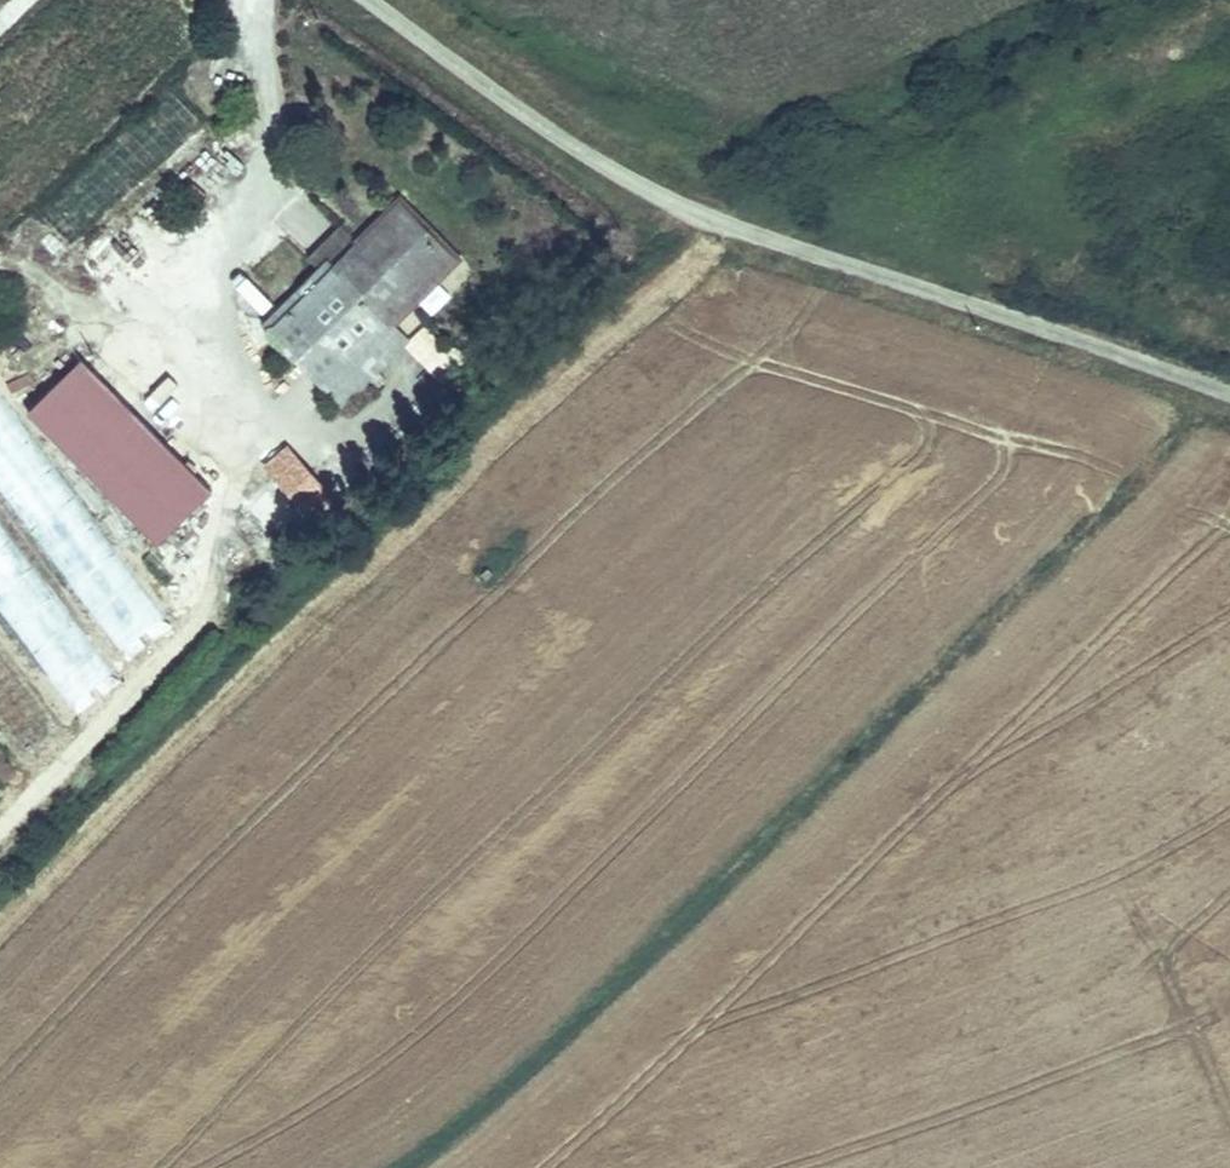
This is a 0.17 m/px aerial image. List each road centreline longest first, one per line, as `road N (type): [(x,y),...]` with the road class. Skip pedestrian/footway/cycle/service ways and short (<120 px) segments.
road 1 (residential): [(369,0),(602,164),(720,222),(1229,394)]
road 2 (track): [(258,0),(260,200),(224,300),(249,440),(207,600),(183,642),(0,835)]

